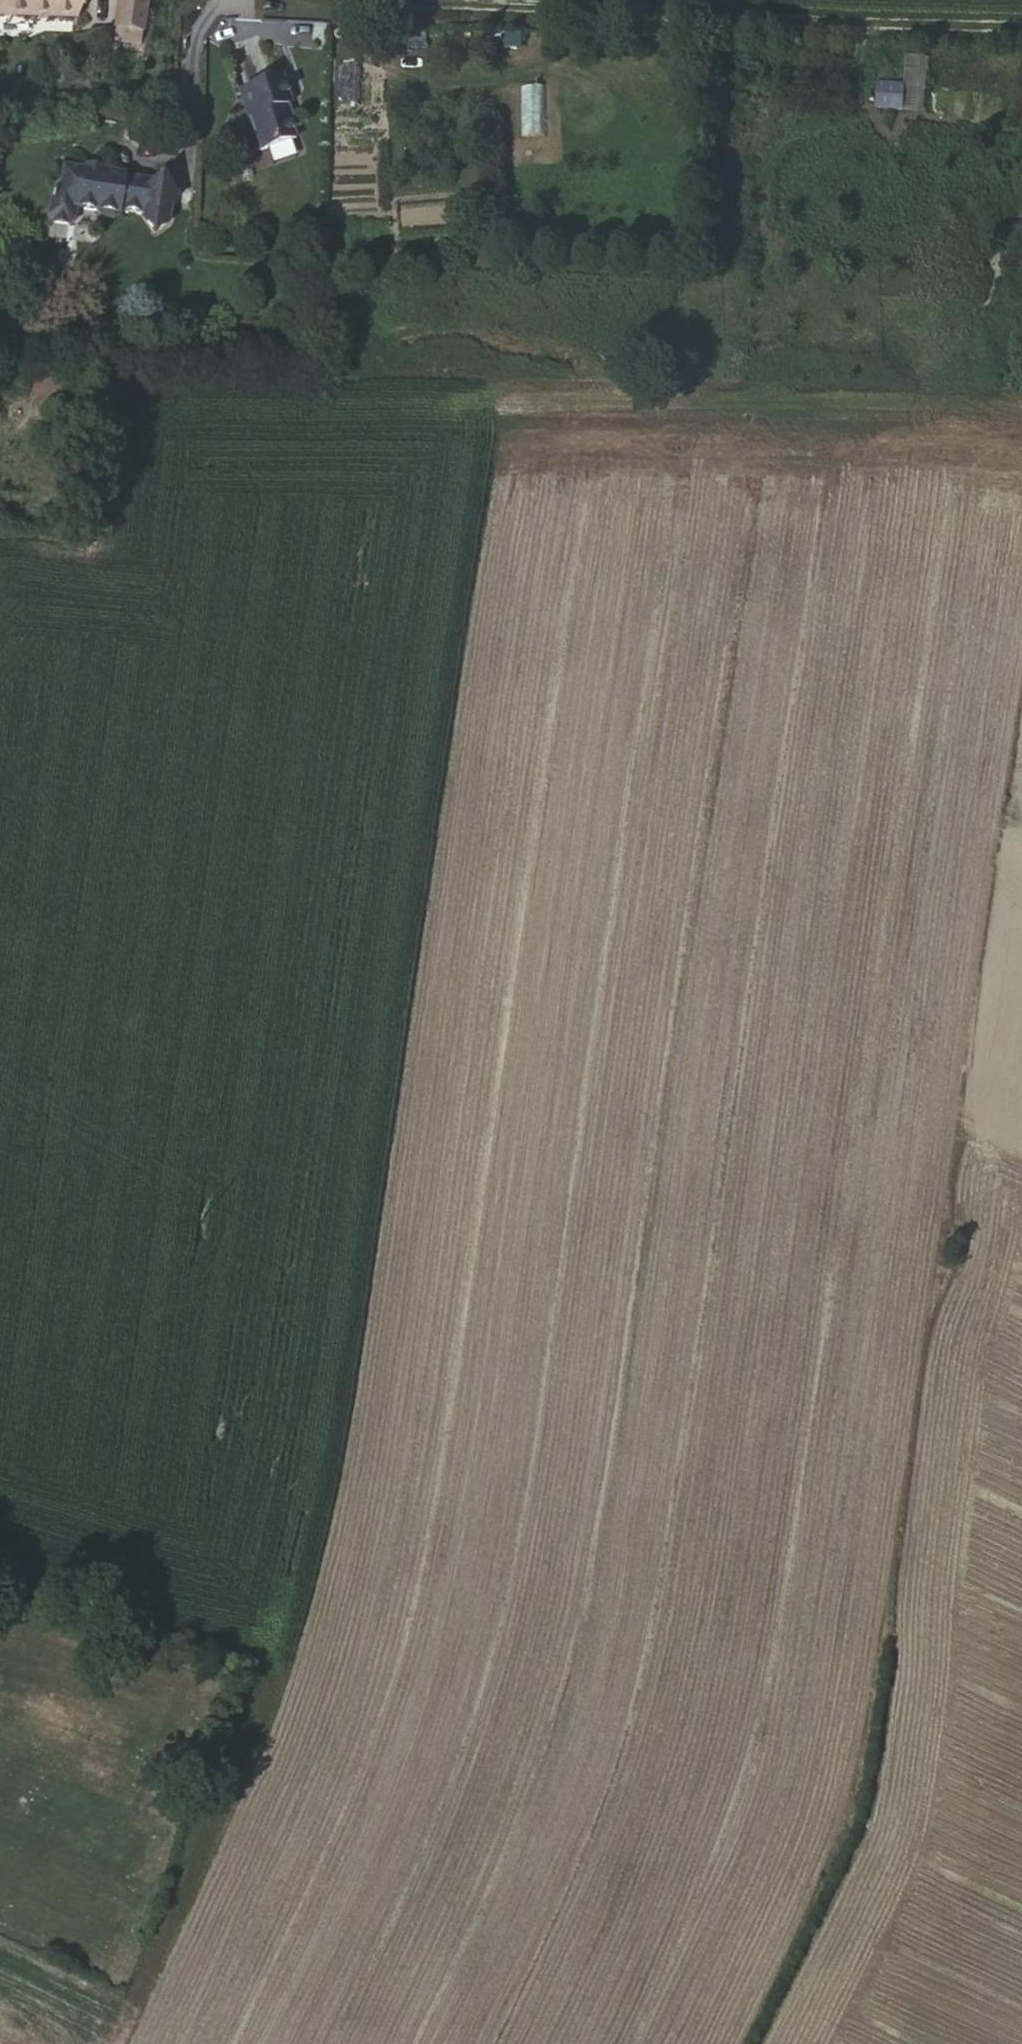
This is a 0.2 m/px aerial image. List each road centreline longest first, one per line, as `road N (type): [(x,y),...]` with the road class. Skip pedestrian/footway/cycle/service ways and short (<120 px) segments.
road 1 (track): [(409,4),(994,21)]

